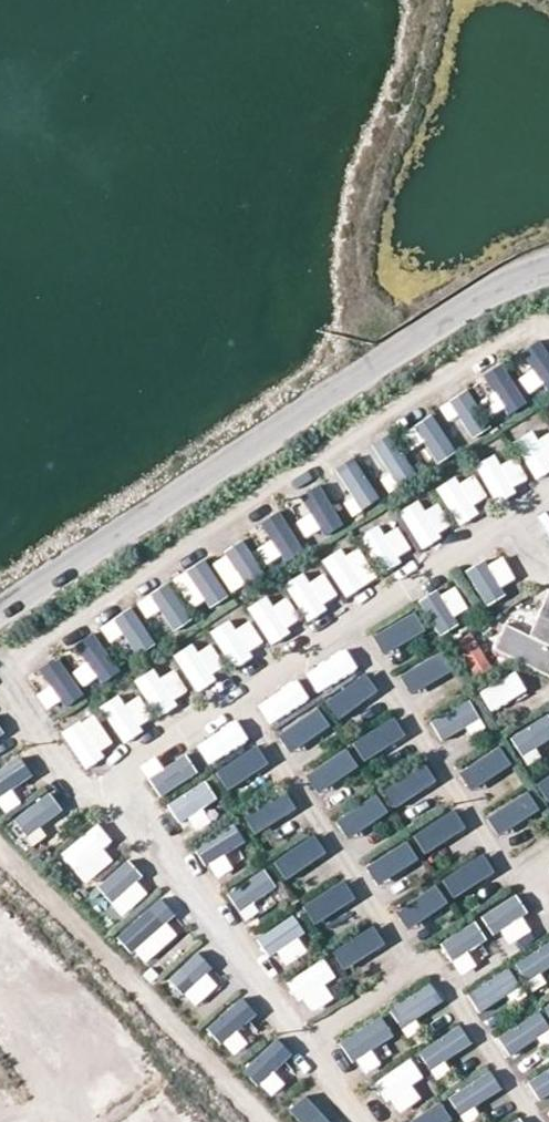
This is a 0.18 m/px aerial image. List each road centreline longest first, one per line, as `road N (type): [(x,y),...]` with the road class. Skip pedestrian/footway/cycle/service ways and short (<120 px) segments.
road 1 (unclassified): [(0,612),(478,292),(548,265)]

